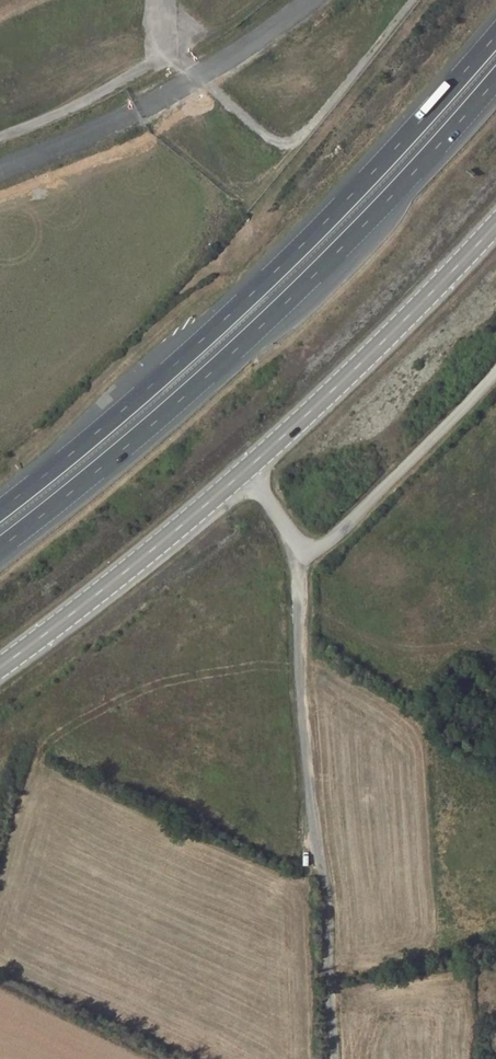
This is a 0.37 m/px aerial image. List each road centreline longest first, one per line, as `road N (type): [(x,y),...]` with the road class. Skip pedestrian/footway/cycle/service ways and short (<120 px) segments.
road 1 (motorway): [(495,34),(299,247),(0,510)]
road 2 (motorway): [(0,548),(249,339),(495,81)]
road 3 (track): [(300,550),(303,708),(328,910),(332,1058)]
road 4 (unclassified): [(248,468),(300,550),(312,549),(353,520),(495,373)]
road 5 (secondary): [(495,224),(248,468)]
road 6 (secondary): [(248,468),(0,666)]

